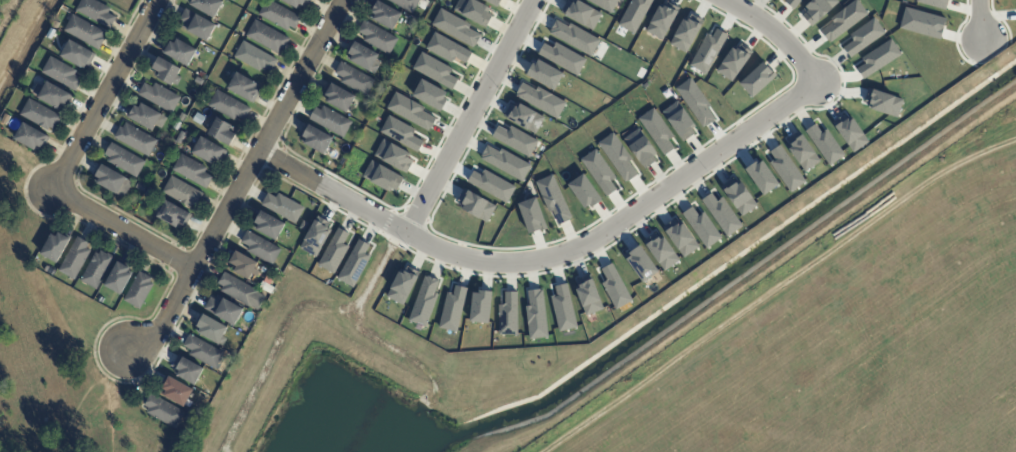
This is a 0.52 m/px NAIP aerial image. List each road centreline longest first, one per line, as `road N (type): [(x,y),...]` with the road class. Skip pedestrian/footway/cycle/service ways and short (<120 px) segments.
road 1 (residential): [(818,83),(597,237),(513,262),(458,256),(260,150)]
road 2 (track): [(551,451),(962,162),(1015,142)]
road 3 (residential): [(343,0),(161,327),(128,350)]
road 4 (residential): [(407,233),(534,0)]
road 5 (residential): [(159,0),(54,190)]
road 6 (residential): [(54,190),(194,271)]
road 7 (residential): [(723,0),(786,43),(818,83)]

